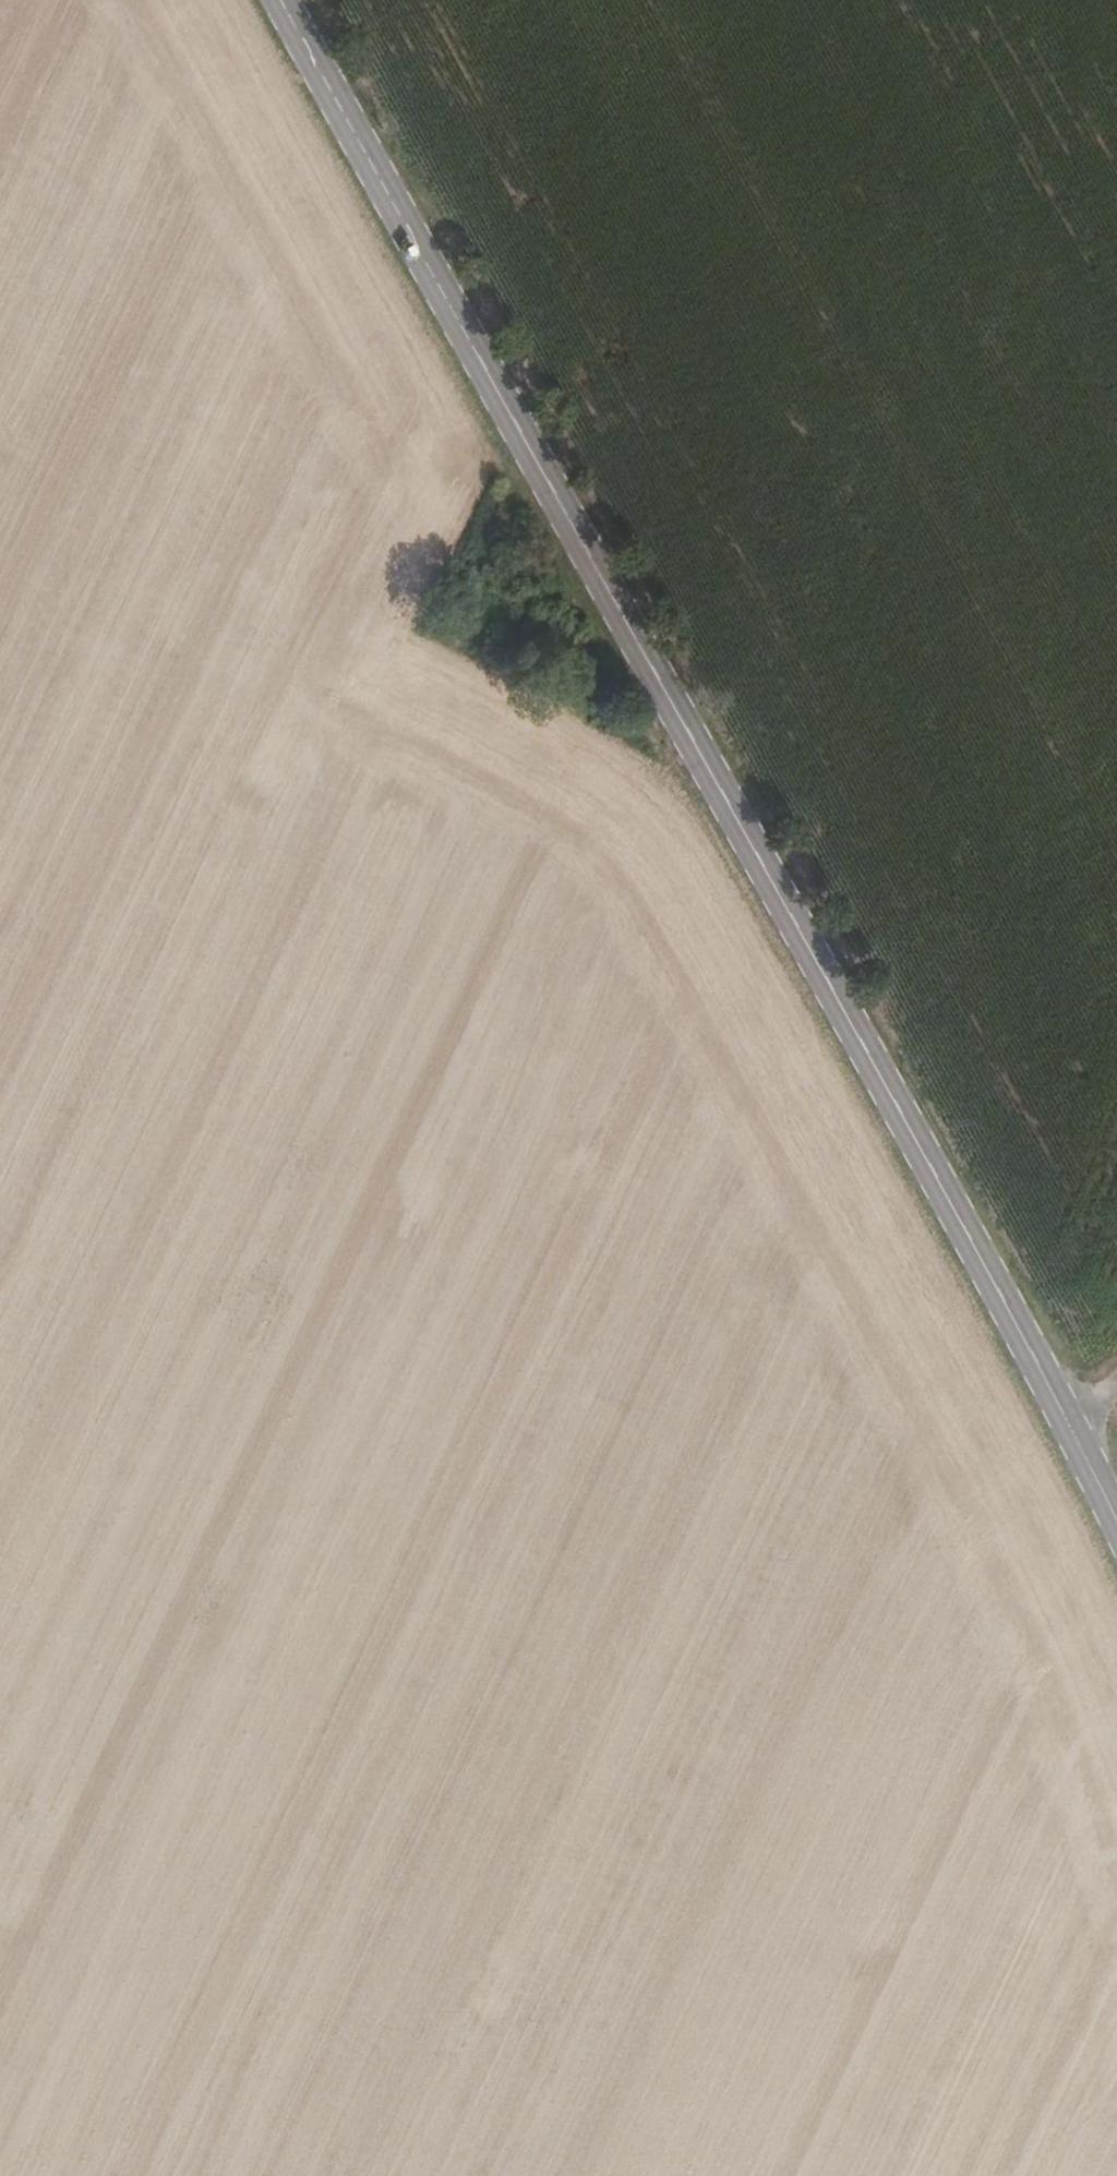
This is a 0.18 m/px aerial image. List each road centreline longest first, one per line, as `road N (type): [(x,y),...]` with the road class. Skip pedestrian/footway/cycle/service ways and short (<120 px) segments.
road 1 (primary): [(282,0),(900,1106),(1116,1518)]

